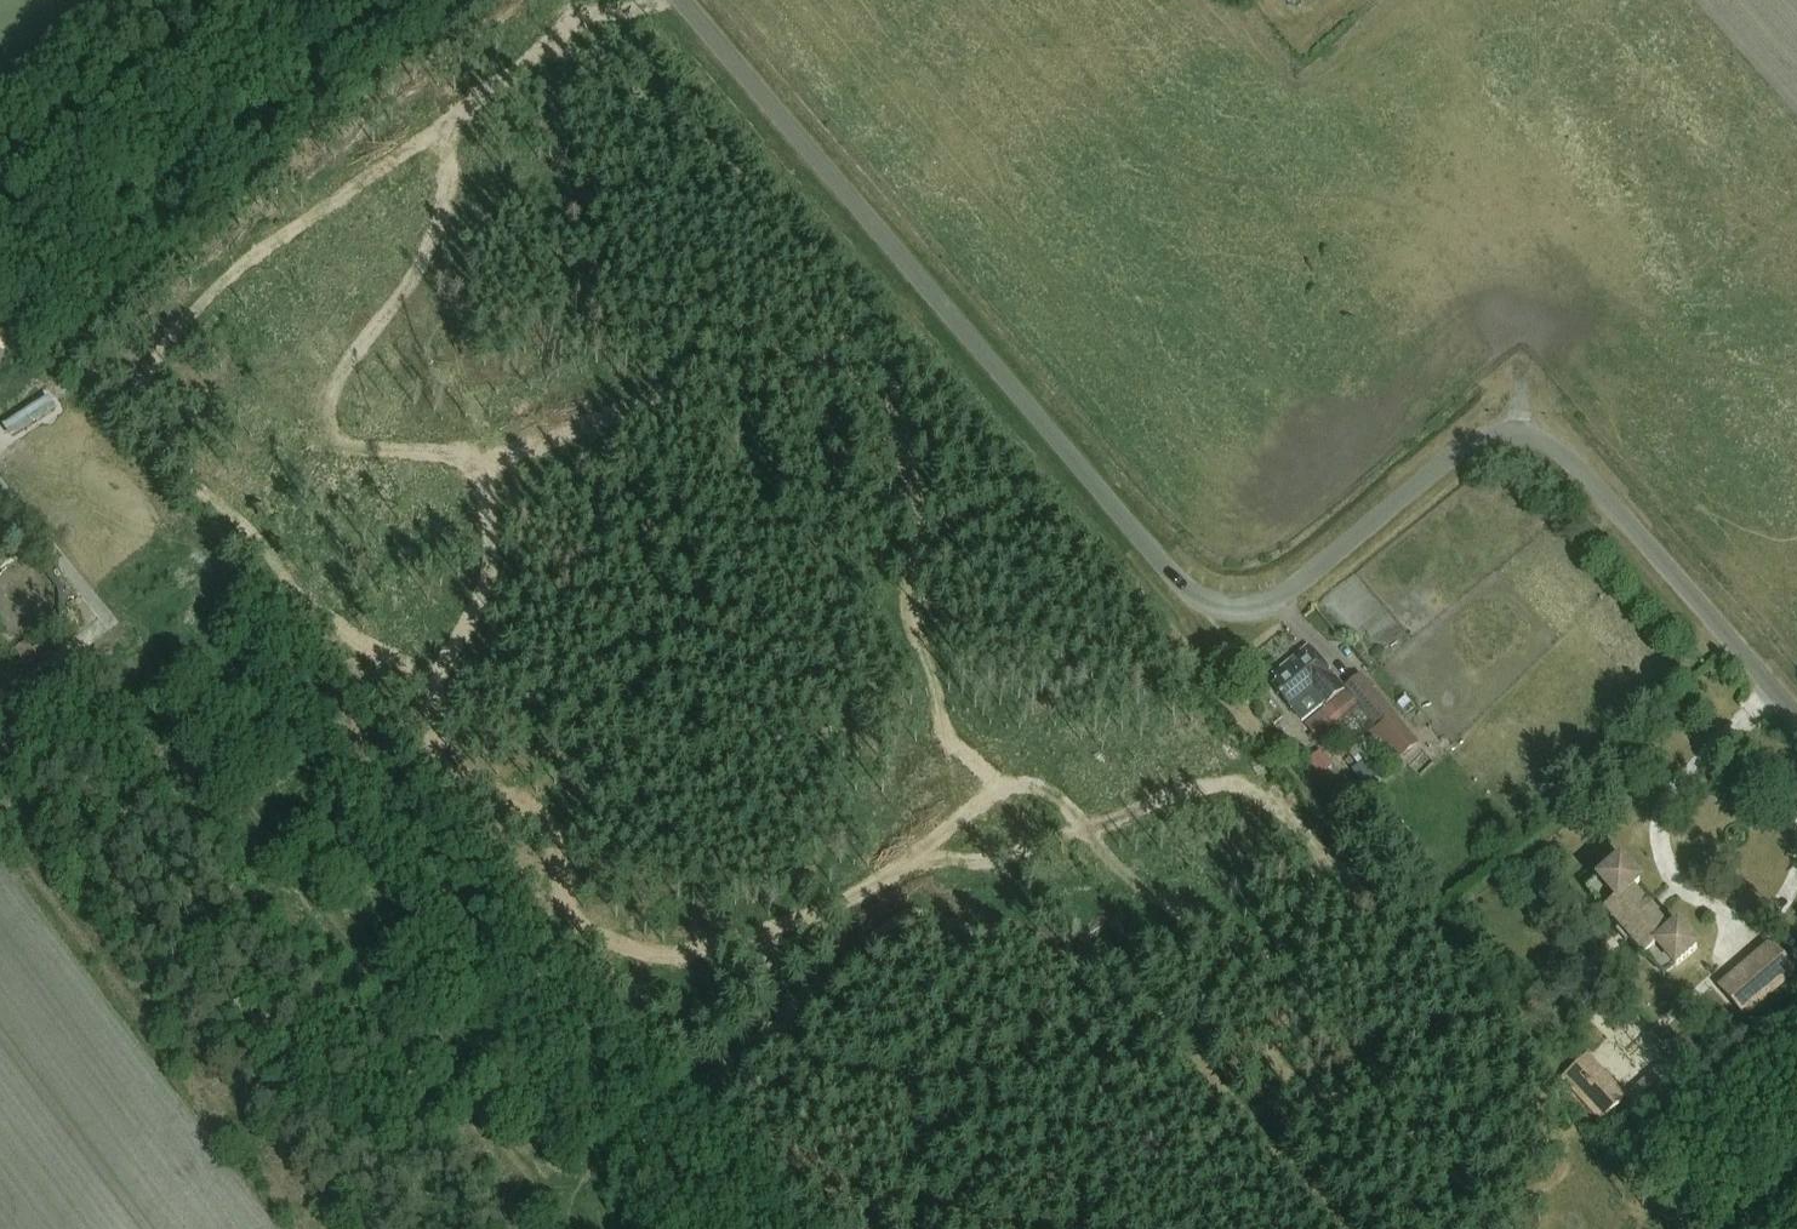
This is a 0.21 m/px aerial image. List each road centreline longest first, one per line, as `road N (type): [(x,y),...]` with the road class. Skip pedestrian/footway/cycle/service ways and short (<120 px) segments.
road 1 (unclassified): [(1796,718),(1571,461),(1529,438),(1495,437),(1460,453),(1281,598),(1248,609),(1198,601),(678,0)]
road 2 (track): [(569,1228),(188,722),(0,489)]

